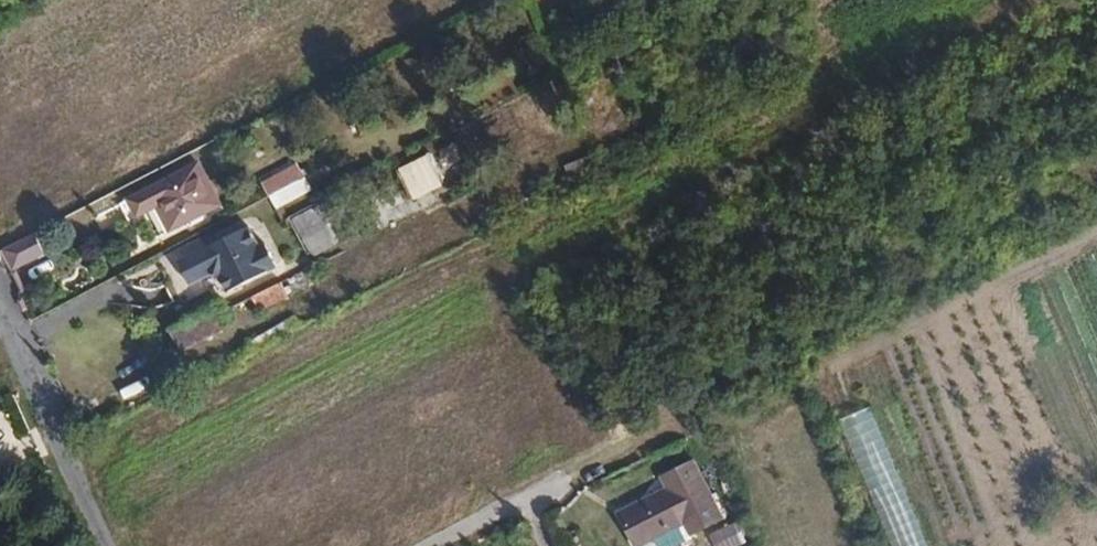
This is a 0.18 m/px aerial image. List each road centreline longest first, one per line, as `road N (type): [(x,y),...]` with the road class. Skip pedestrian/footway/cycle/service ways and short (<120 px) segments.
road 1 (track): [(523,494),(1096,204)]
road 2 (residential): [(0,318),(106,545)]

